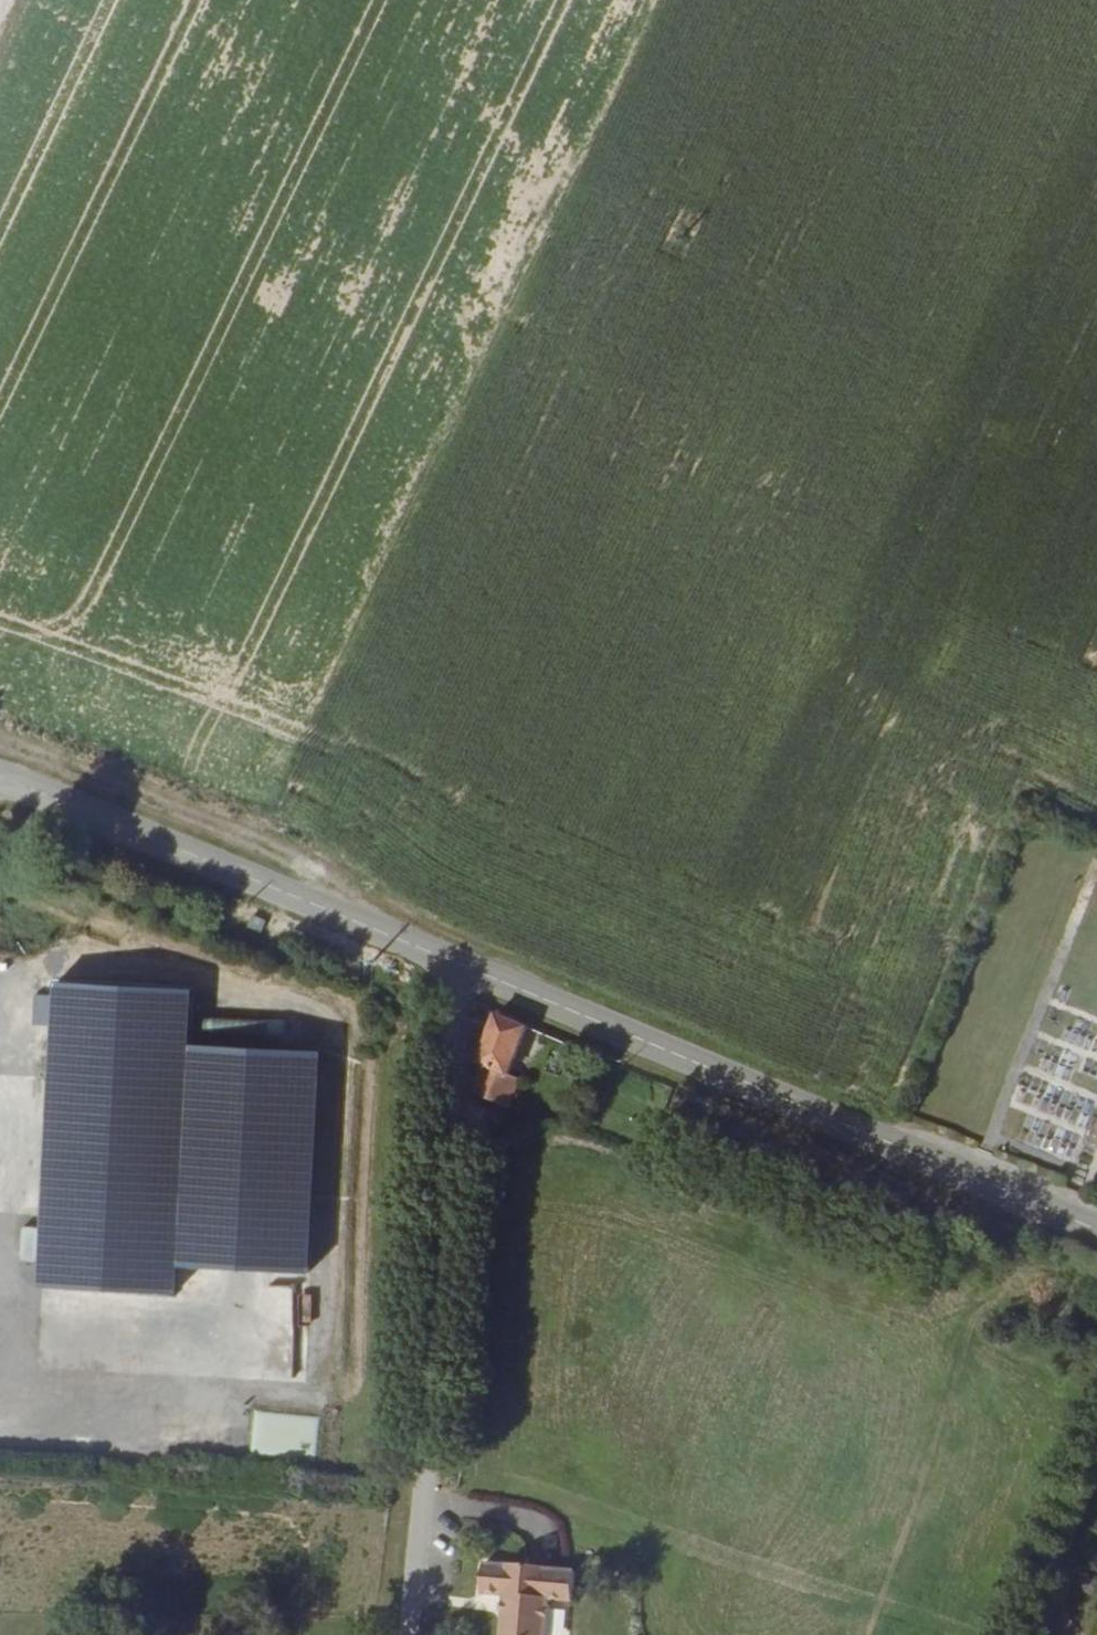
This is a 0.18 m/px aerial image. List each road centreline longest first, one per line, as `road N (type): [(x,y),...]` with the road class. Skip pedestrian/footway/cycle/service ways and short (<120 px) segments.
road 1 (tertiary): [(1096,1230),(0,778)]

